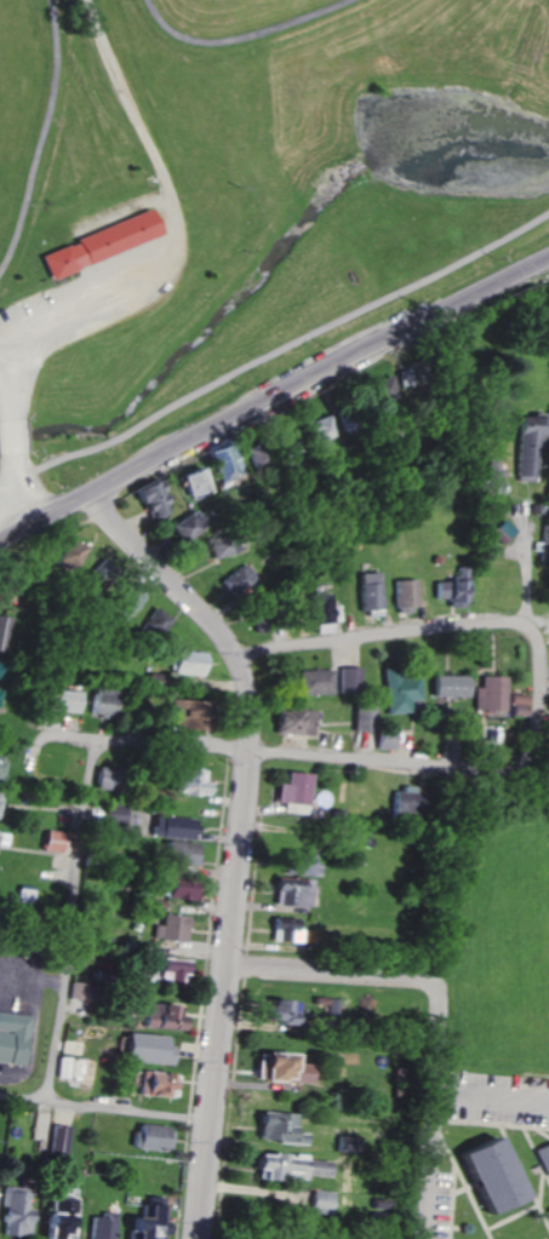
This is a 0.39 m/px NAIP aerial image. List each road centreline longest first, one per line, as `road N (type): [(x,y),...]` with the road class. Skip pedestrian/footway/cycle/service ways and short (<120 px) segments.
road 1 (residential): [(204,1238),(252,702),(217,631),(79,497)]
road 2 (primary): [(0,541),(548,257)]
road 3 (residential): [(95,740),(501,776),(521,767),(536,721)]
road 4 (residential): [(426,1238),(440,1021),(430,983),(230,964)]
road 5 (residential): [(536,721),(536,643),(510,624),(235,660)]
road 6 (residential): [(50,1101),(95,740)]

